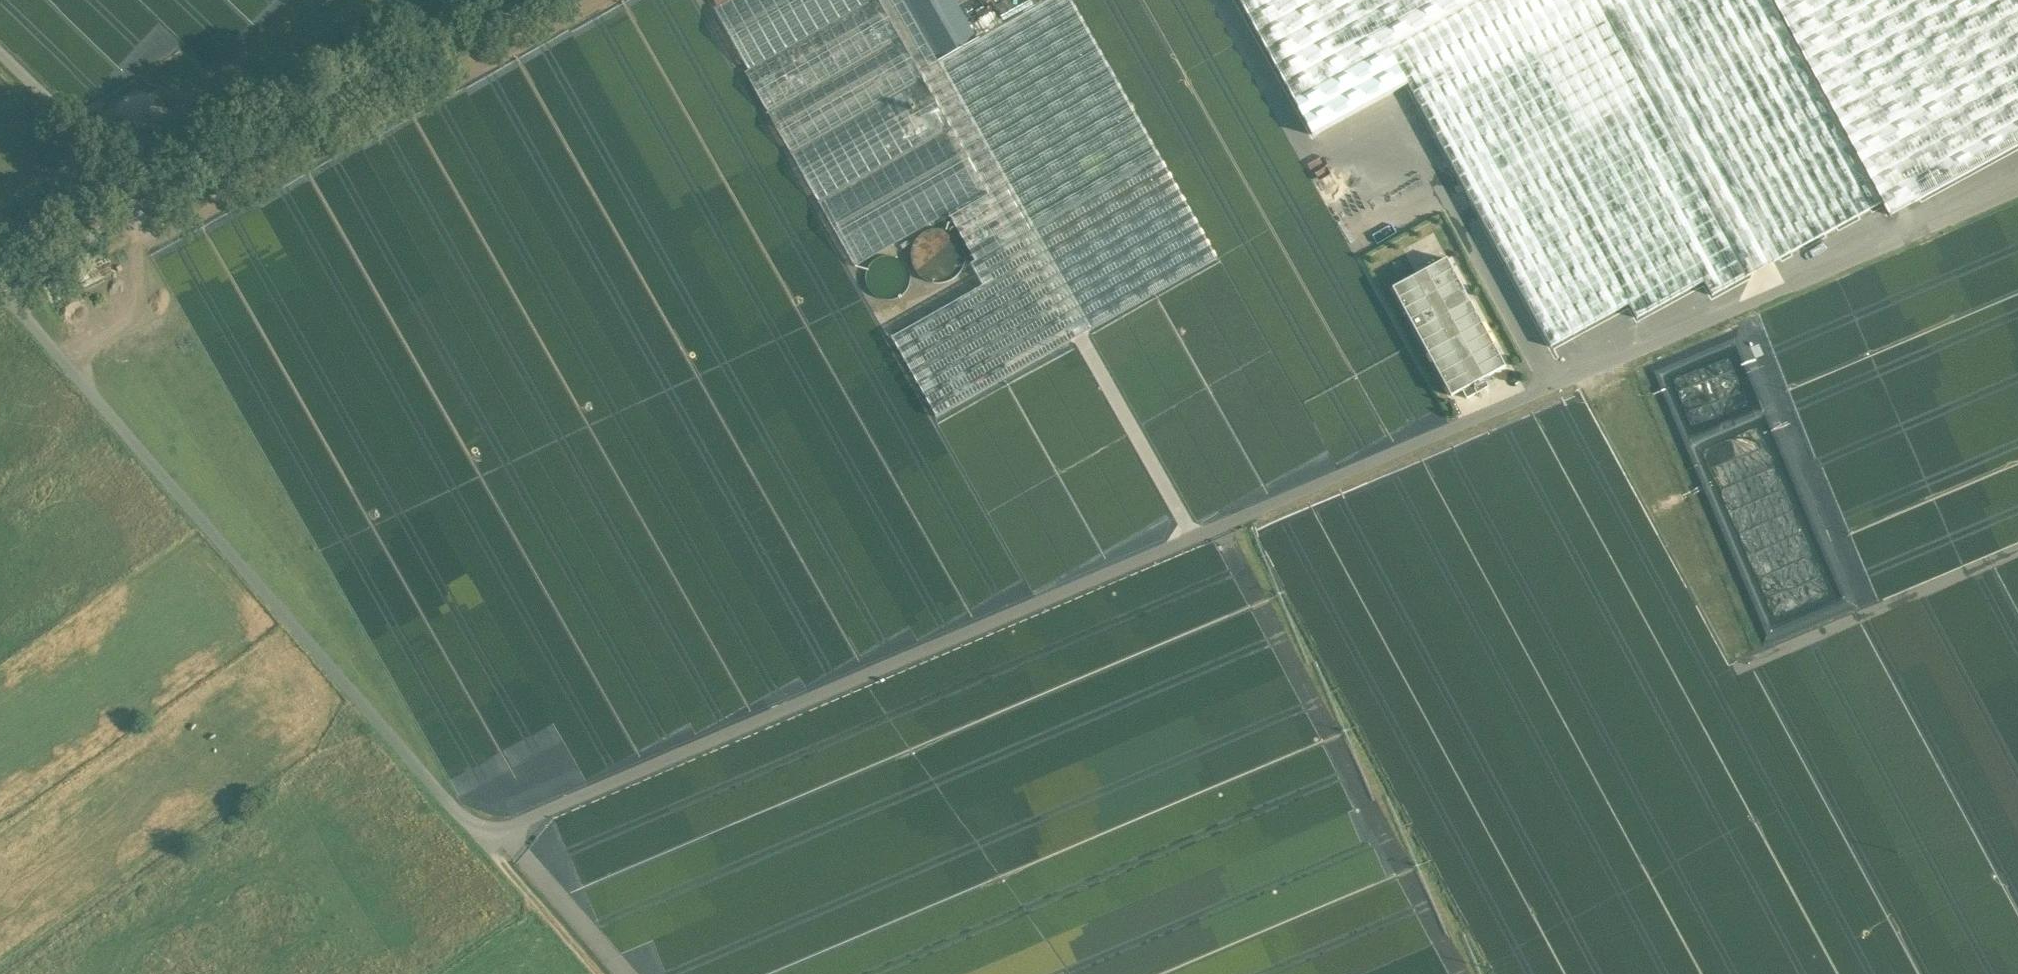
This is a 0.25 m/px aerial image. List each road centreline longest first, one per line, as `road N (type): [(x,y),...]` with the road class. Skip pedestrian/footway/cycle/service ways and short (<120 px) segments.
road 1 (track): [(497,831),(2017,194)]
road 2 (track): [(0,285),(459,818),(497,831)]
road 3 (unclassified): [(546,0),(152,206)]
road 4 (unclassified): [(0,50),(152,206)]
road 5 (track): [(497,831),(617,973)]
road 6 (unclassified): [(152,206),(0,280)]

